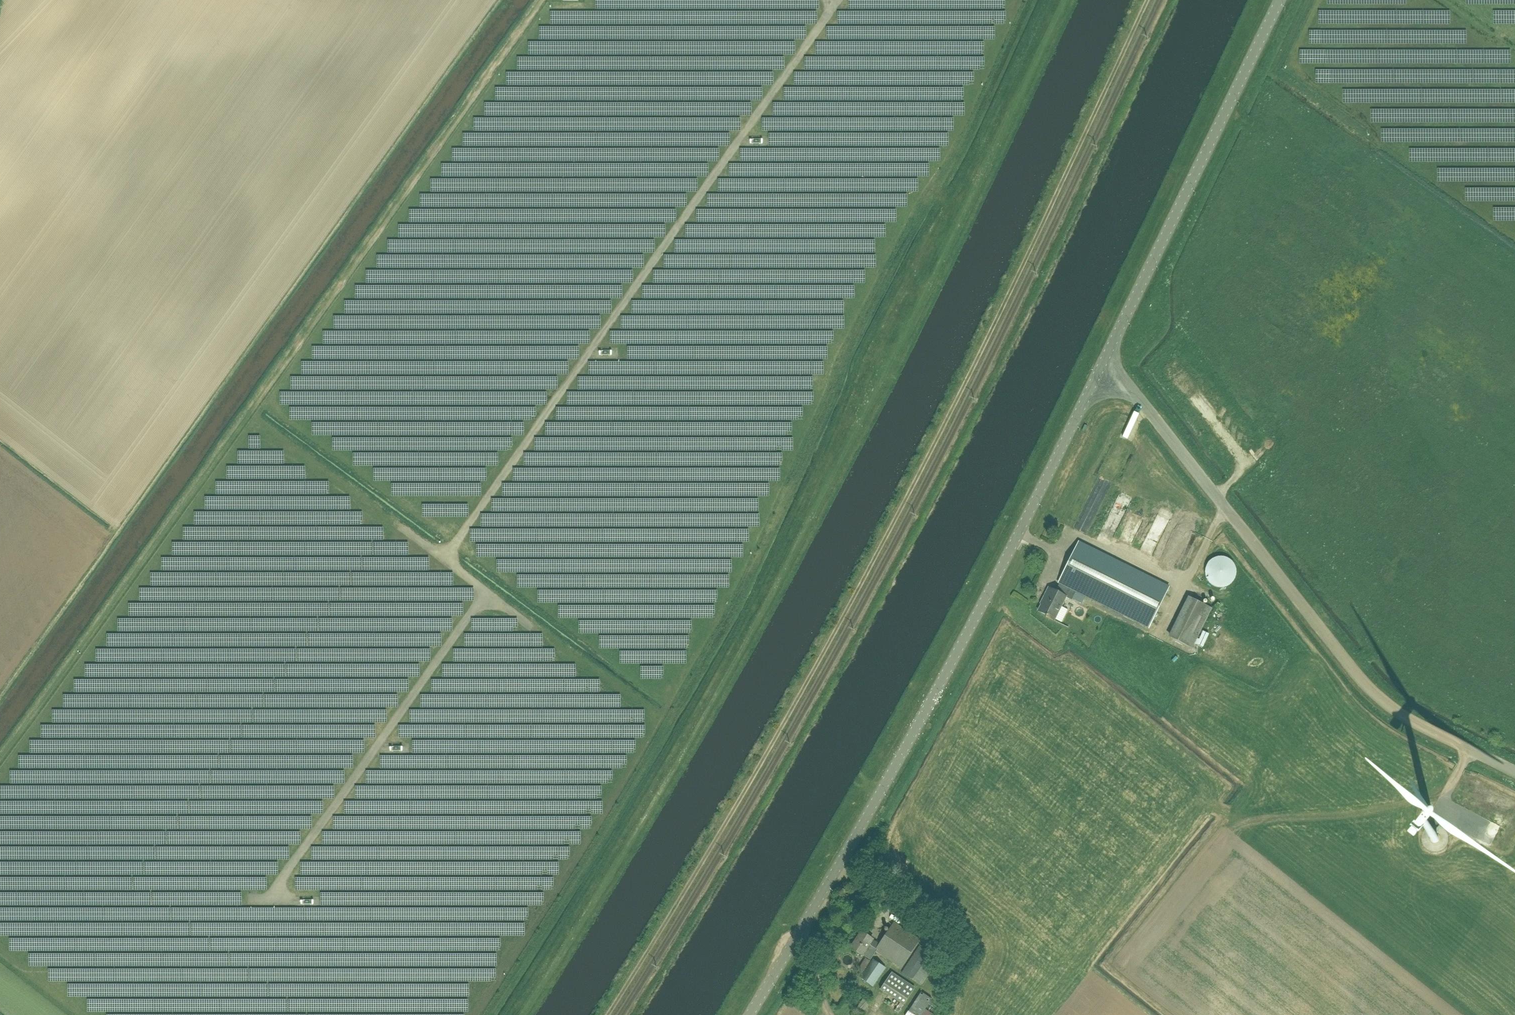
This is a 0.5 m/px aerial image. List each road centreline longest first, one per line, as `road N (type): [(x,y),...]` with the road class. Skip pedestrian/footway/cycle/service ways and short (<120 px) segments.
road 1 (track): [(607,1014),(856,593),(968,381),(1147,0)]
road 2 (tertiary): [(749,1014),(899,757),(1099,372)]
road 3 (unclassified): [(1514,771),(1383,702),(1137,396),(1099,372)]
road 4 (tertiary): [(1099,372),(1280,0)]

